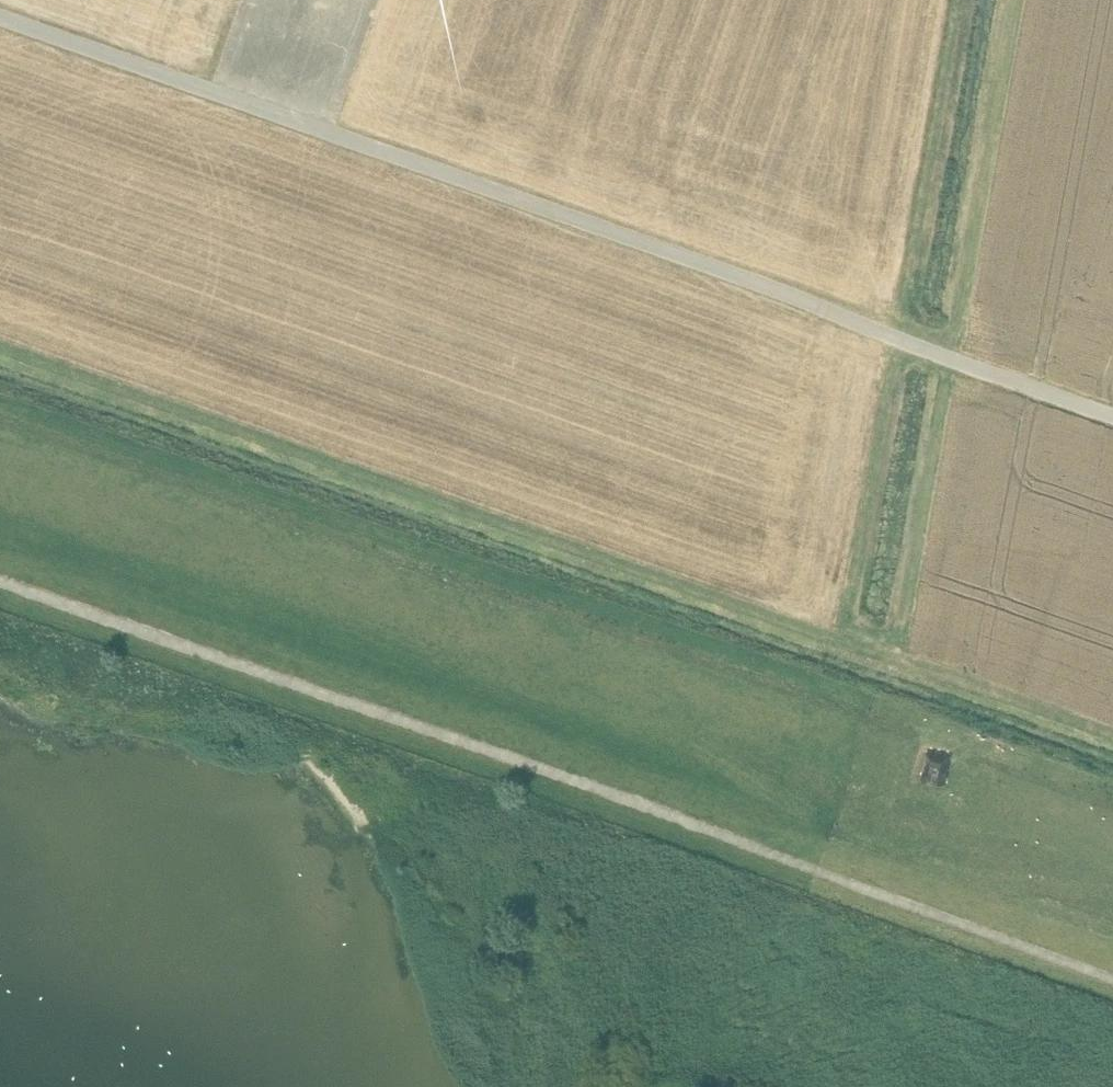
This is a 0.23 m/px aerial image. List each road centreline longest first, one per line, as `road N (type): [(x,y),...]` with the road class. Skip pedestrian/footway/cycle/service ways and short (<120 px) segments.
road 1 (track): [(0,344),(1112,736)]
road 2 (track): [(0,604),(1112,992)]
road 3 (track): [(1112,789),(0,407)]
road 4 (track): [(820,827),(683,737),(617,673),(0,458)]
road 5 (track): [(820,827),(0,544)]
road 6 (track): [(895,659),(1012,0)]
road 7 (track): [(842,640),(958,0)]
road 8 (track): [(1112,932),(916,861)]
road 9 (track): [(916,861),(1018,886),(1112,894)]

